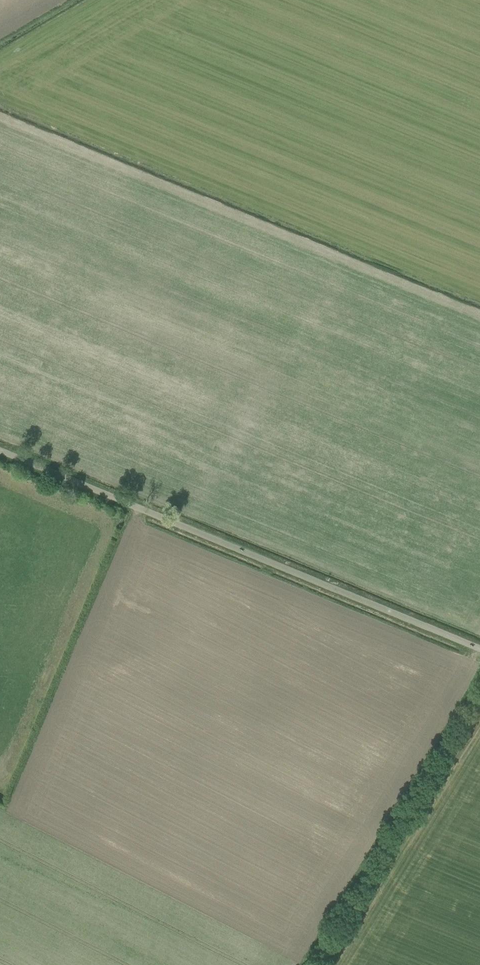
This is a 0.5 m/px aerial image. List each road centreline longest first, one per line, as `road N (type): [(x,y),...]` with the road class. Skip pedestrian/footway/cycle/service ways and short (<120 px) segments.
road 1 (unclassified): [(479,650),(0,451)]

